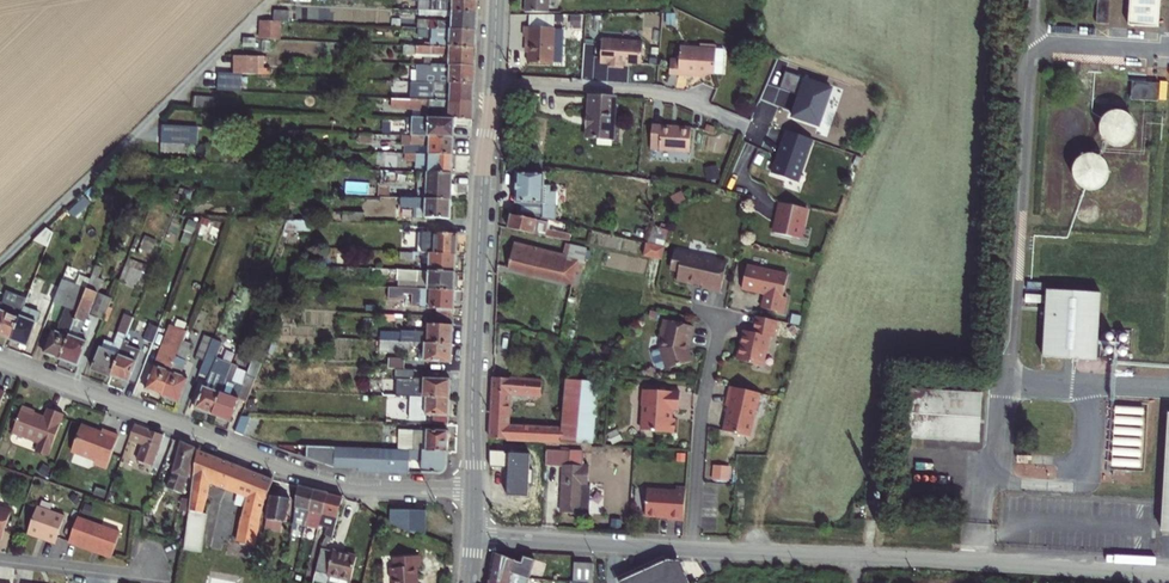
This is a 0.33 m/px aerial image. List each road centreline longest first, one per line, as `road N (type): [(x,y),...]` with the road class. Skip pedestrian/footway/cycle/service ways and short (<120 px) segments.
road 1 (residential): [(0,360),(337,484),(475,490)]
road 2 (secondary): [(493,83),(482,178),(475,490)]
road 3 (residential): [(859,556),(474,537)]
road 4 (track): [(0,263),(270,0)]
road 5 (residential): [(1168,576),(859,556)]
road 6 (residential): [(493,83),(653,90),(762,134)]
road 7 (residential): [(0,558),(171,579)]

